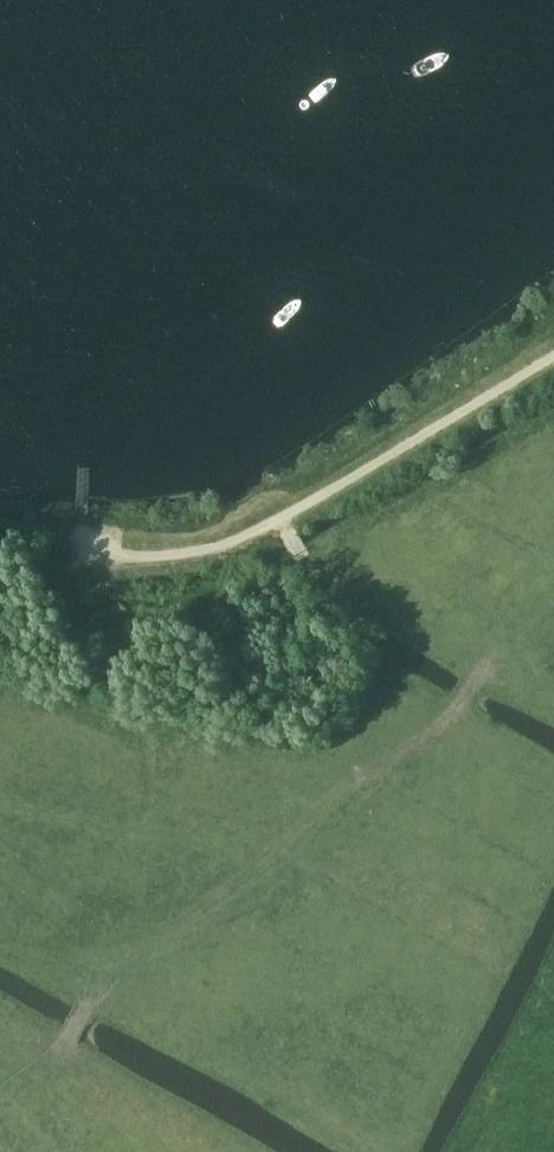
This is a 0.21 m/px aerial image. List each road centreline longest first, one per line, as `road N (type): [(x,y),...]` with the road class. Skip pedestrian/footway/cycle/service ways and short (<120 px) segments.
road 1 (track): [(553,356),(313,500),(214,547),(86,556),(83,472)]

